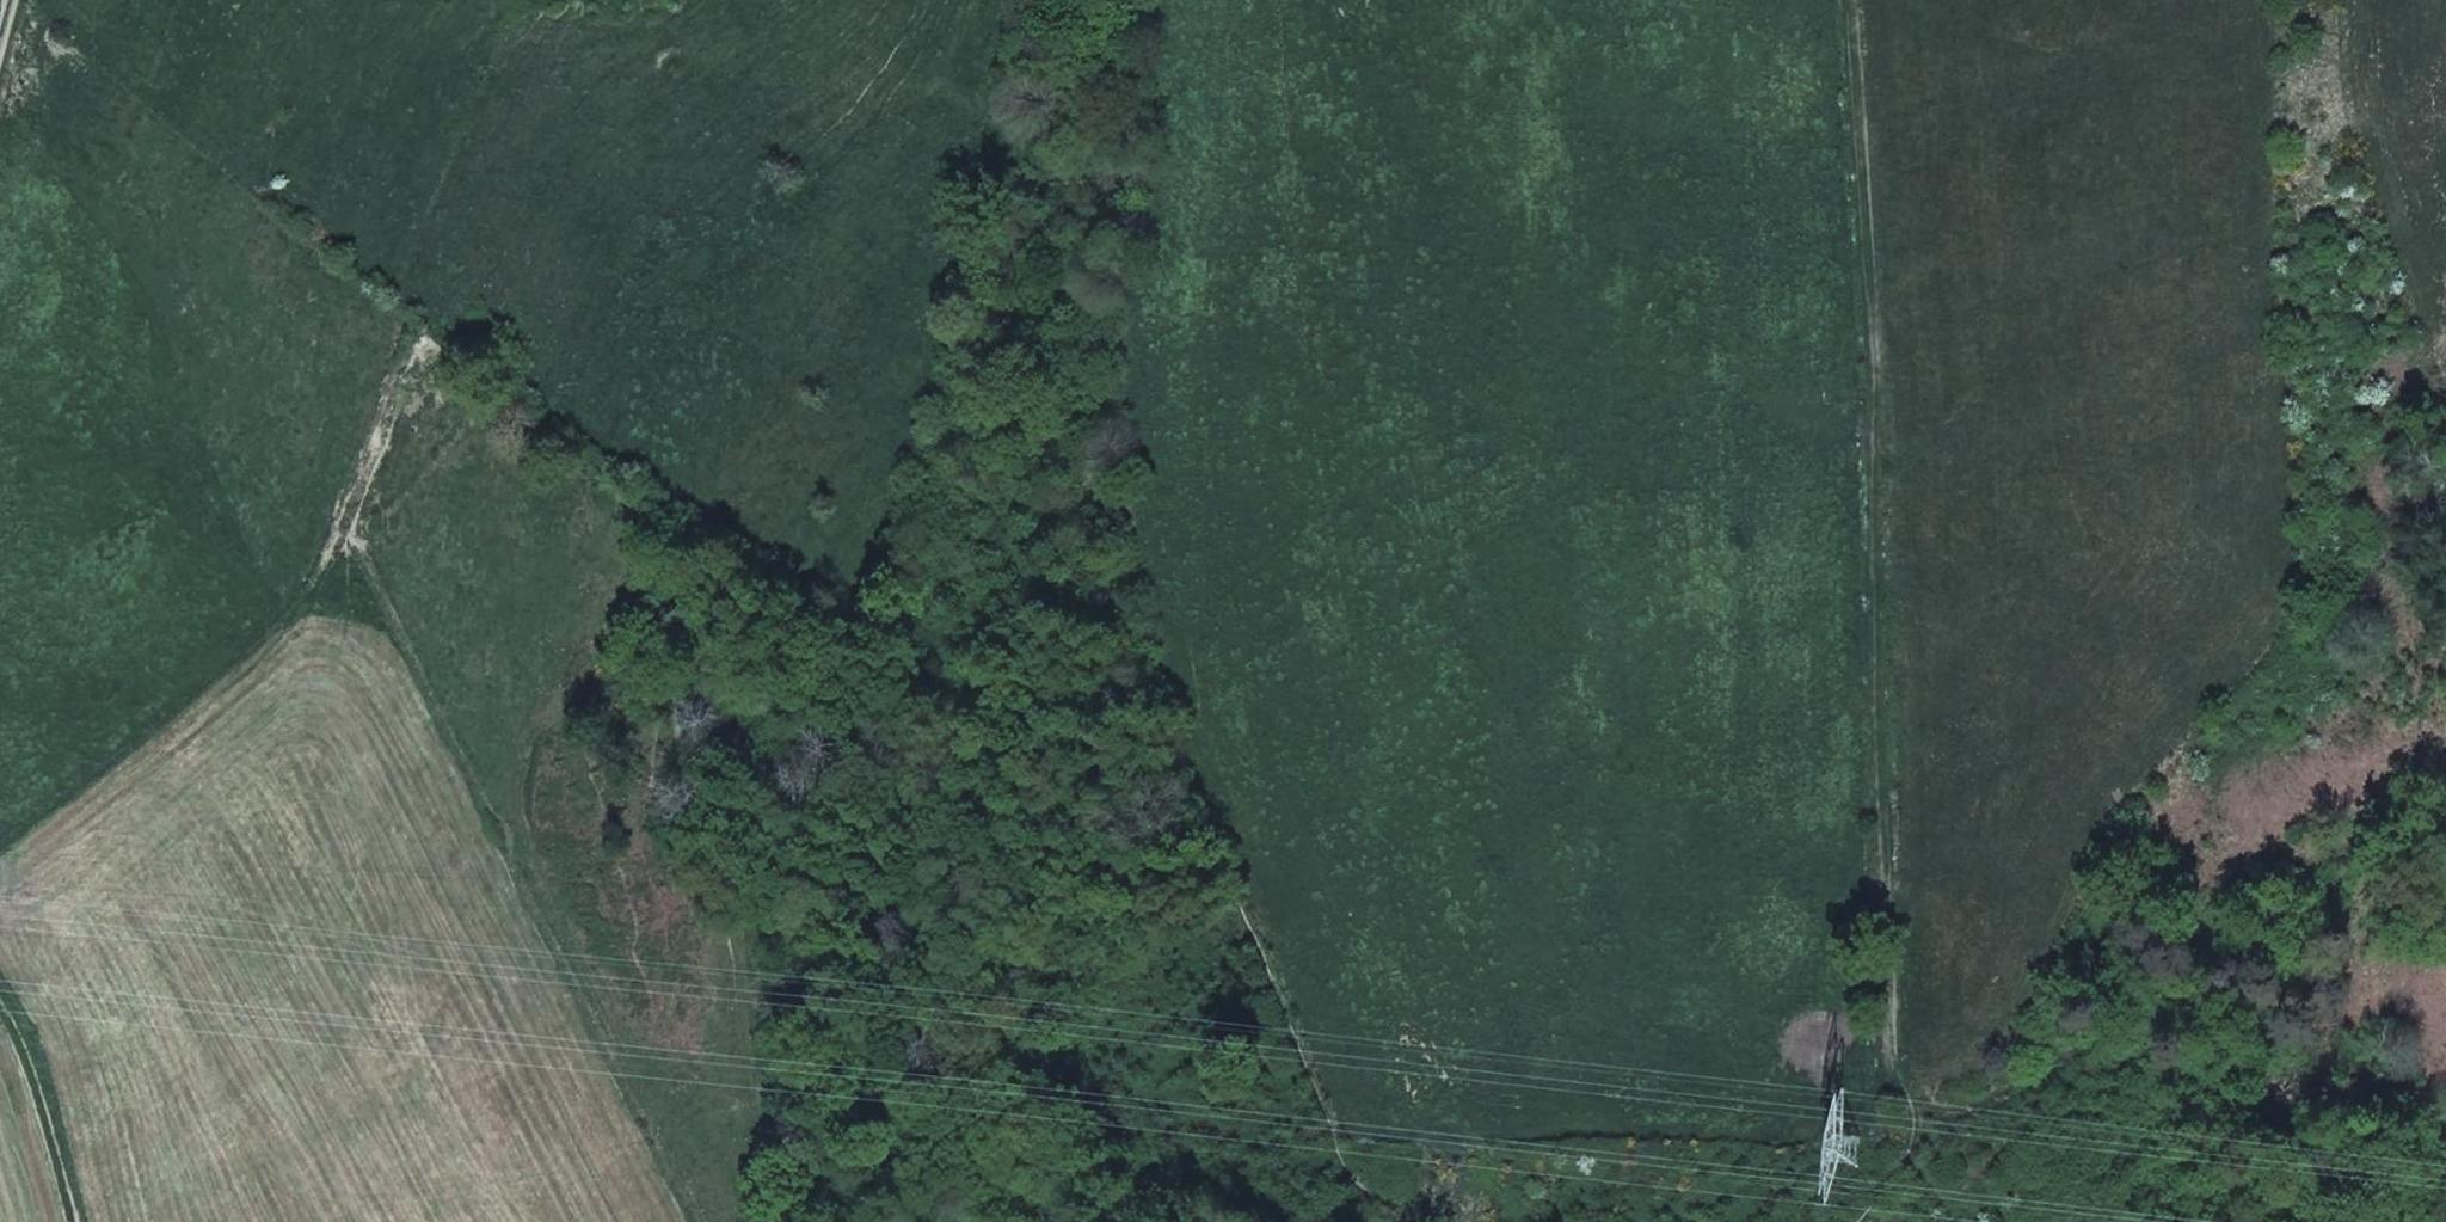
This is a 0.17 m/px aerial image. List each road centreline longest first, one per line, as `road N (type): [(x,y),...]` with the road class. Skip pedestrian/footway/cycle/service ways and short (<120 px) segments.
road 1 (track): [(1850,0),(1875,339),(1873,805),(1890,1047),(1923,1111),(2016,1089),(2122,1020),(2243,906),(2319,847),(2423,793)]
road 2 (track): [(0,1000),(10,1012),(71,1221)]

